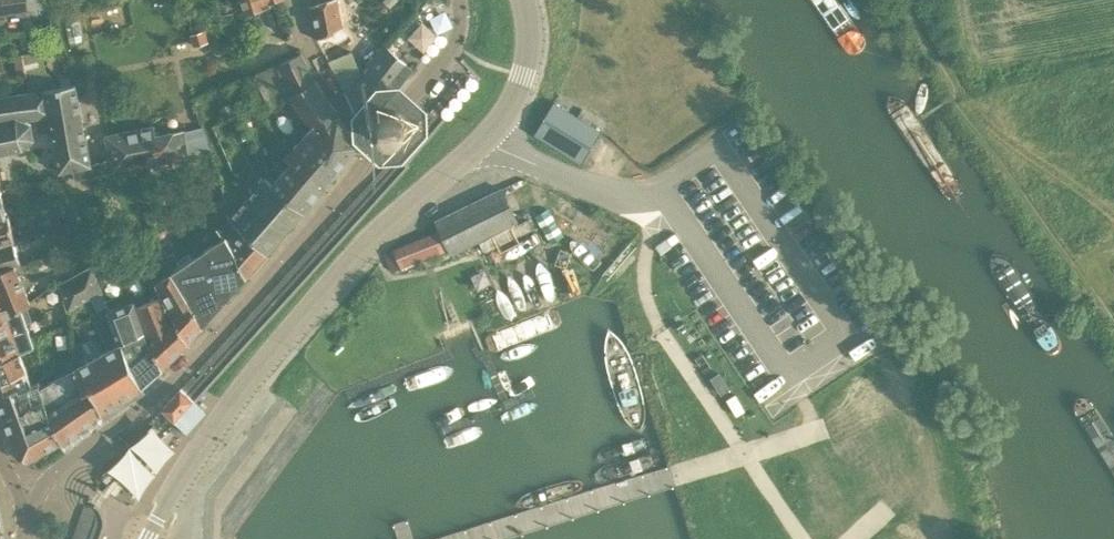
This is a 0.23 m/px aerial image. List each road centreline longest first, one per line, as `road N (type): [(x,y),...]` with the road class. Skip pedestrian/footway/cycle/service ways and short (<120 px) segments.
road 1 (secondary): [(147,538),(243,384),(415,200),(488,135),(531,56),(527,0)]
road 2 (residential): [(459,0),(457,43),(377,136),(347,185),(169,384),(60,465),(30,504)]

